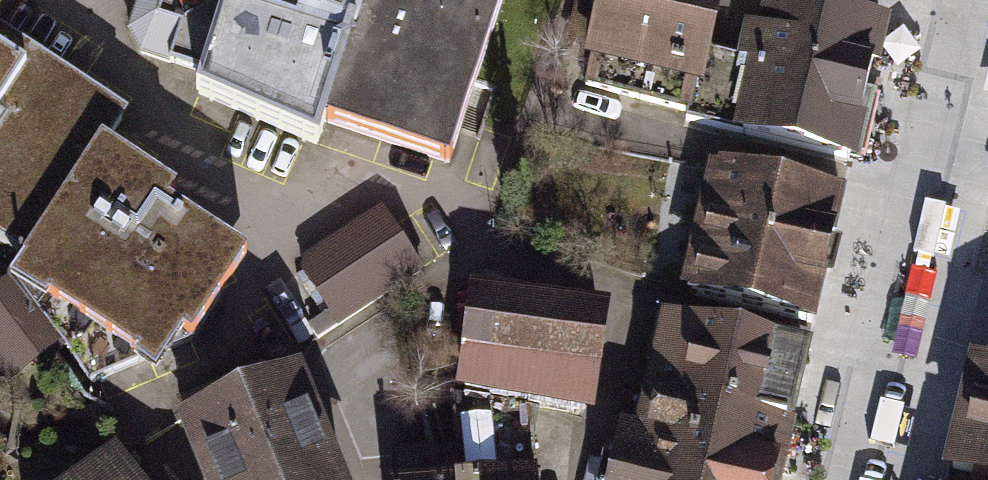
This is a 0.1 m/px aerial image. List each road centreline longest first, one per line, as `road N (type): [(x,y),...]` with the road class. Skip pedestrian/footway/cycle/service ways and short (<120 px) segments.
road 1 (residential): [(858,479),(949,132)]

